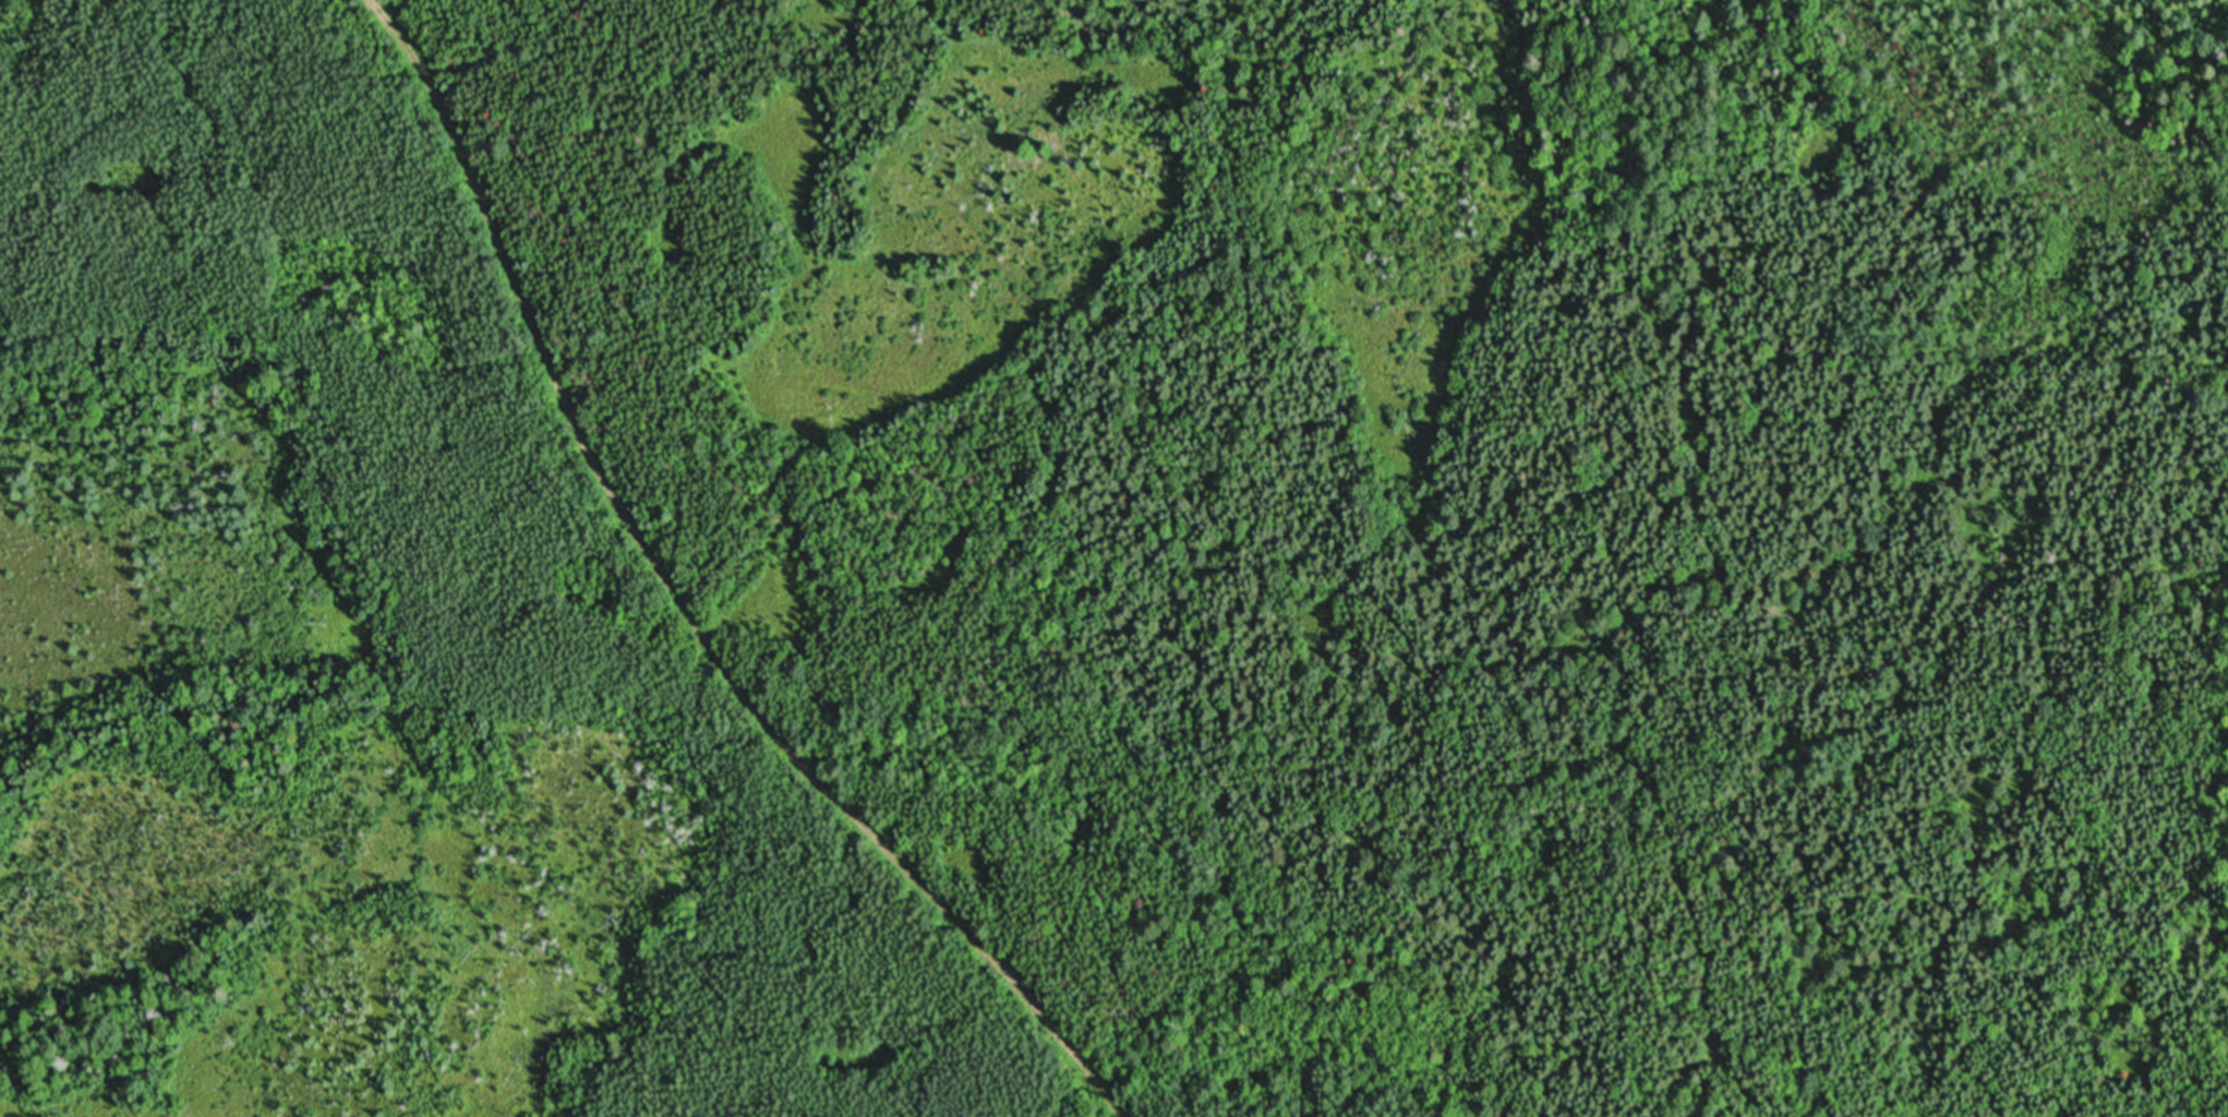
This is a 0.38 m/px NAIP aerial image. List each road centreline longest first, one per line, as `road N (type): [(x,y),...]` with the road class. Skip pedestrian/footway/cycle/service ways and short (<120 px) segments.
road 1 (track): [(1117,1116),(1028,990),(833,796),(731,677),(675,598),(599,476),(474,181),(409,50),(366,0)]

